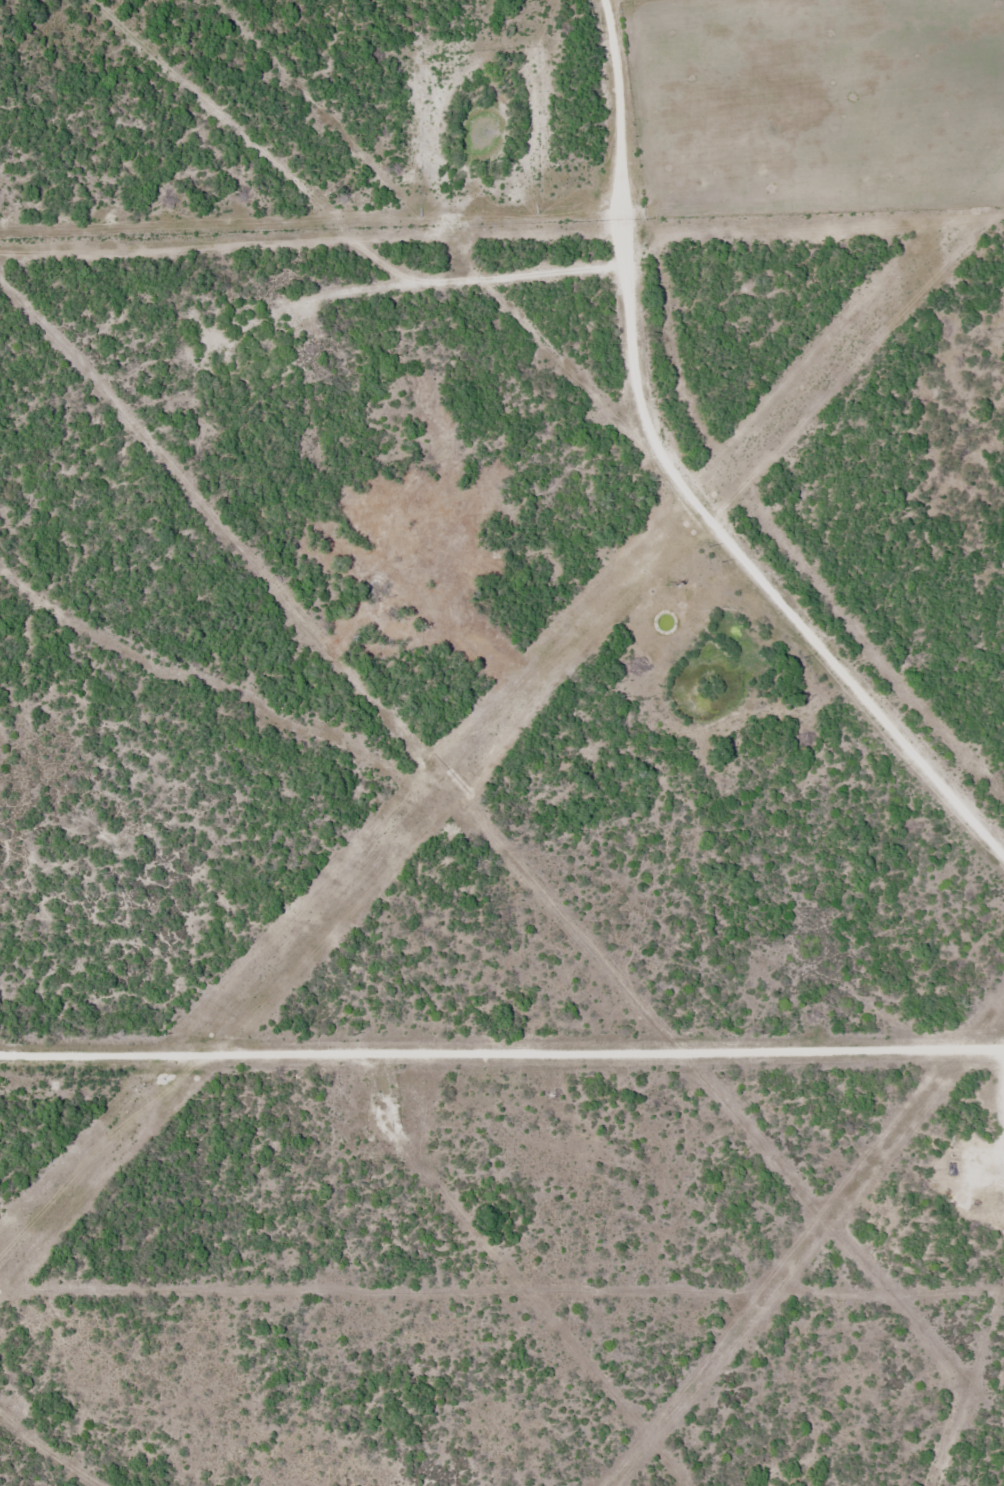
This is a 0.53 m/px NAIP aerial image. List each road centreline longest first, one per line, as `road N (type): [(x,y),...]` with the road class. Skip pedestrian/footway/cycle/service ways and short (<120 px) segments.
road 1 (residential): [(1003,877),(657,482),(638,409),(604,48),(583,0)]
road 2 (residential): [(1003,1028),(0,1031)]

